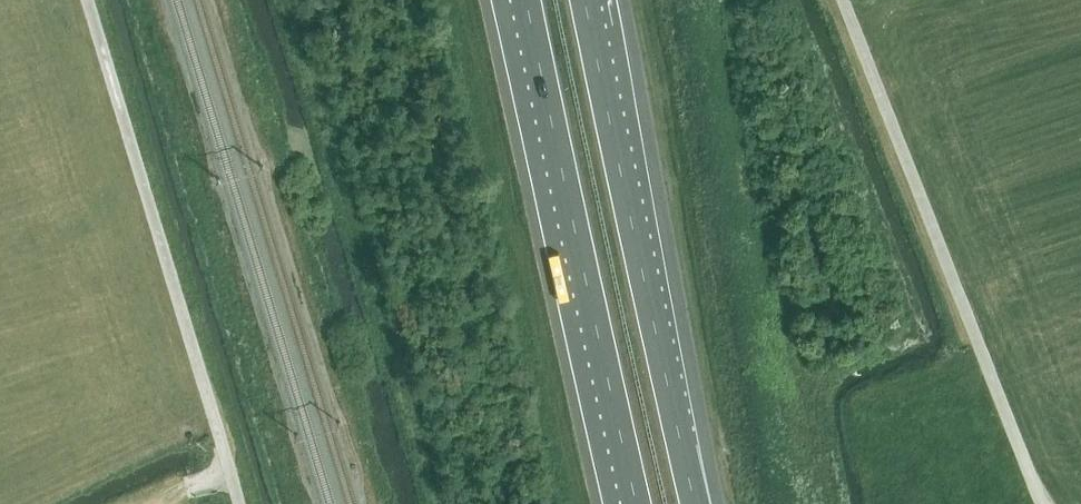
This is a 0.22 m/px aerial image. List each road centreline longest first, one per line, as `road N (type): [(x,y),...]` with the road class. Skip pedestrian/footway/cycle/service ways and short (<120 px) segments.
road 1 (unclassified): [(1043,503),(844,0)]
road 2 (motorway): [(700,503),(589,0)]
road 3 (motorway): [(549,108),(641,503)]

